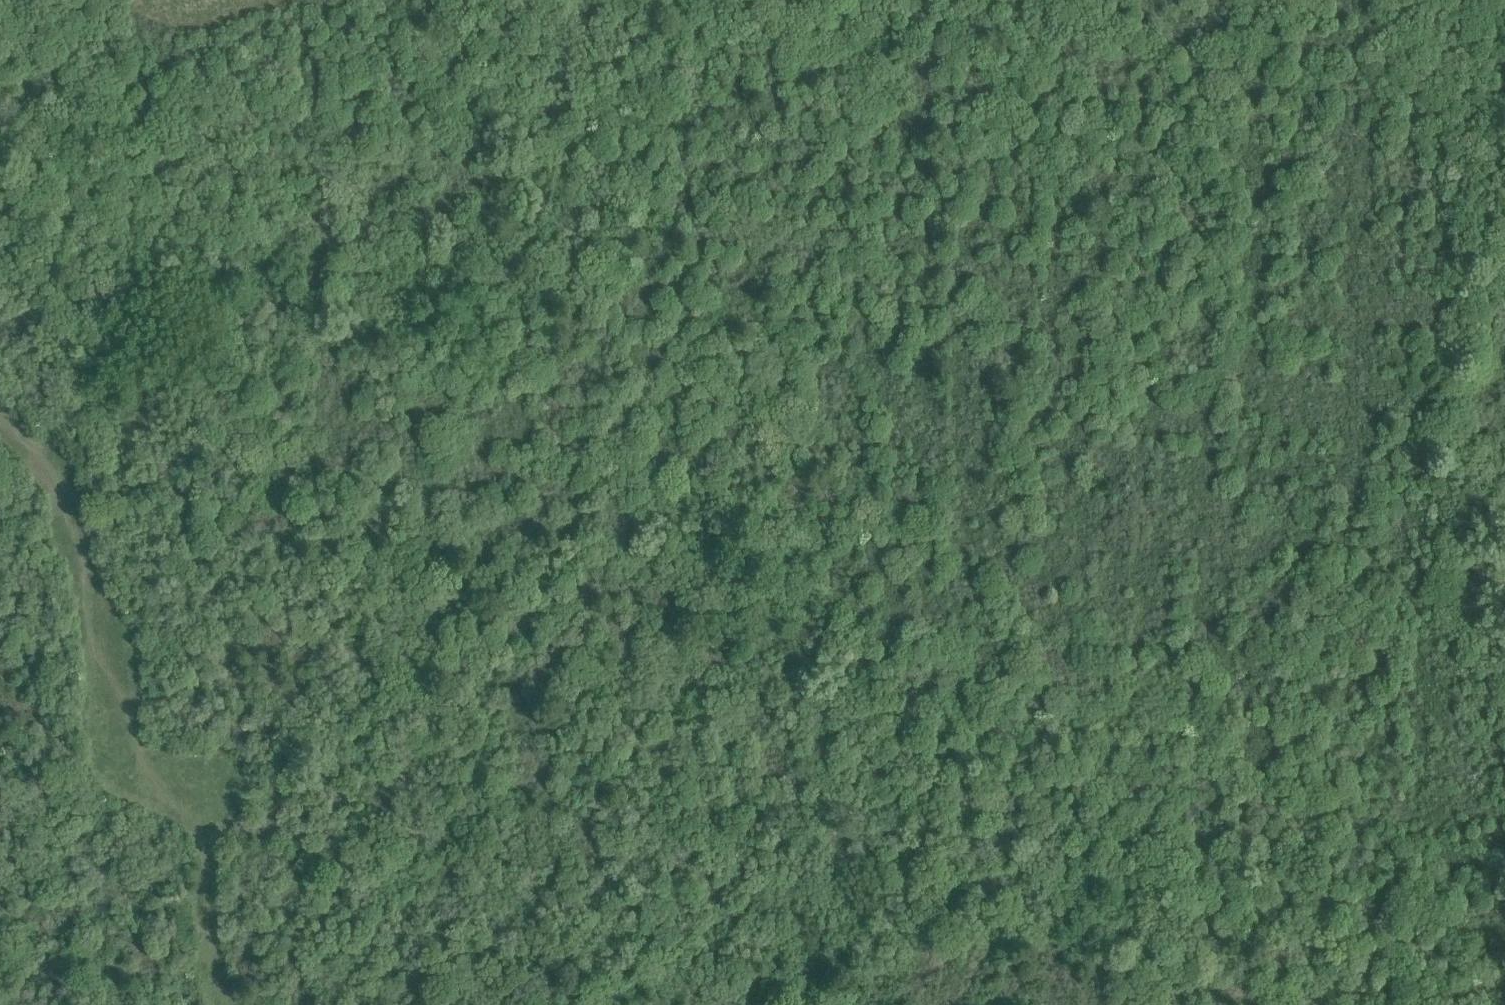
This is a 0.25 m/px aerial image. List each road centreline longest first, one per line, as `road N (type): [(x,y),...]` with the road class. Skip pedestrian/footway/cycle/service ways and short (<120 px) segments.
road 1 (track): [(0,416),(68,499),(136,709),(205,814),(205,962),(233,1004)]

